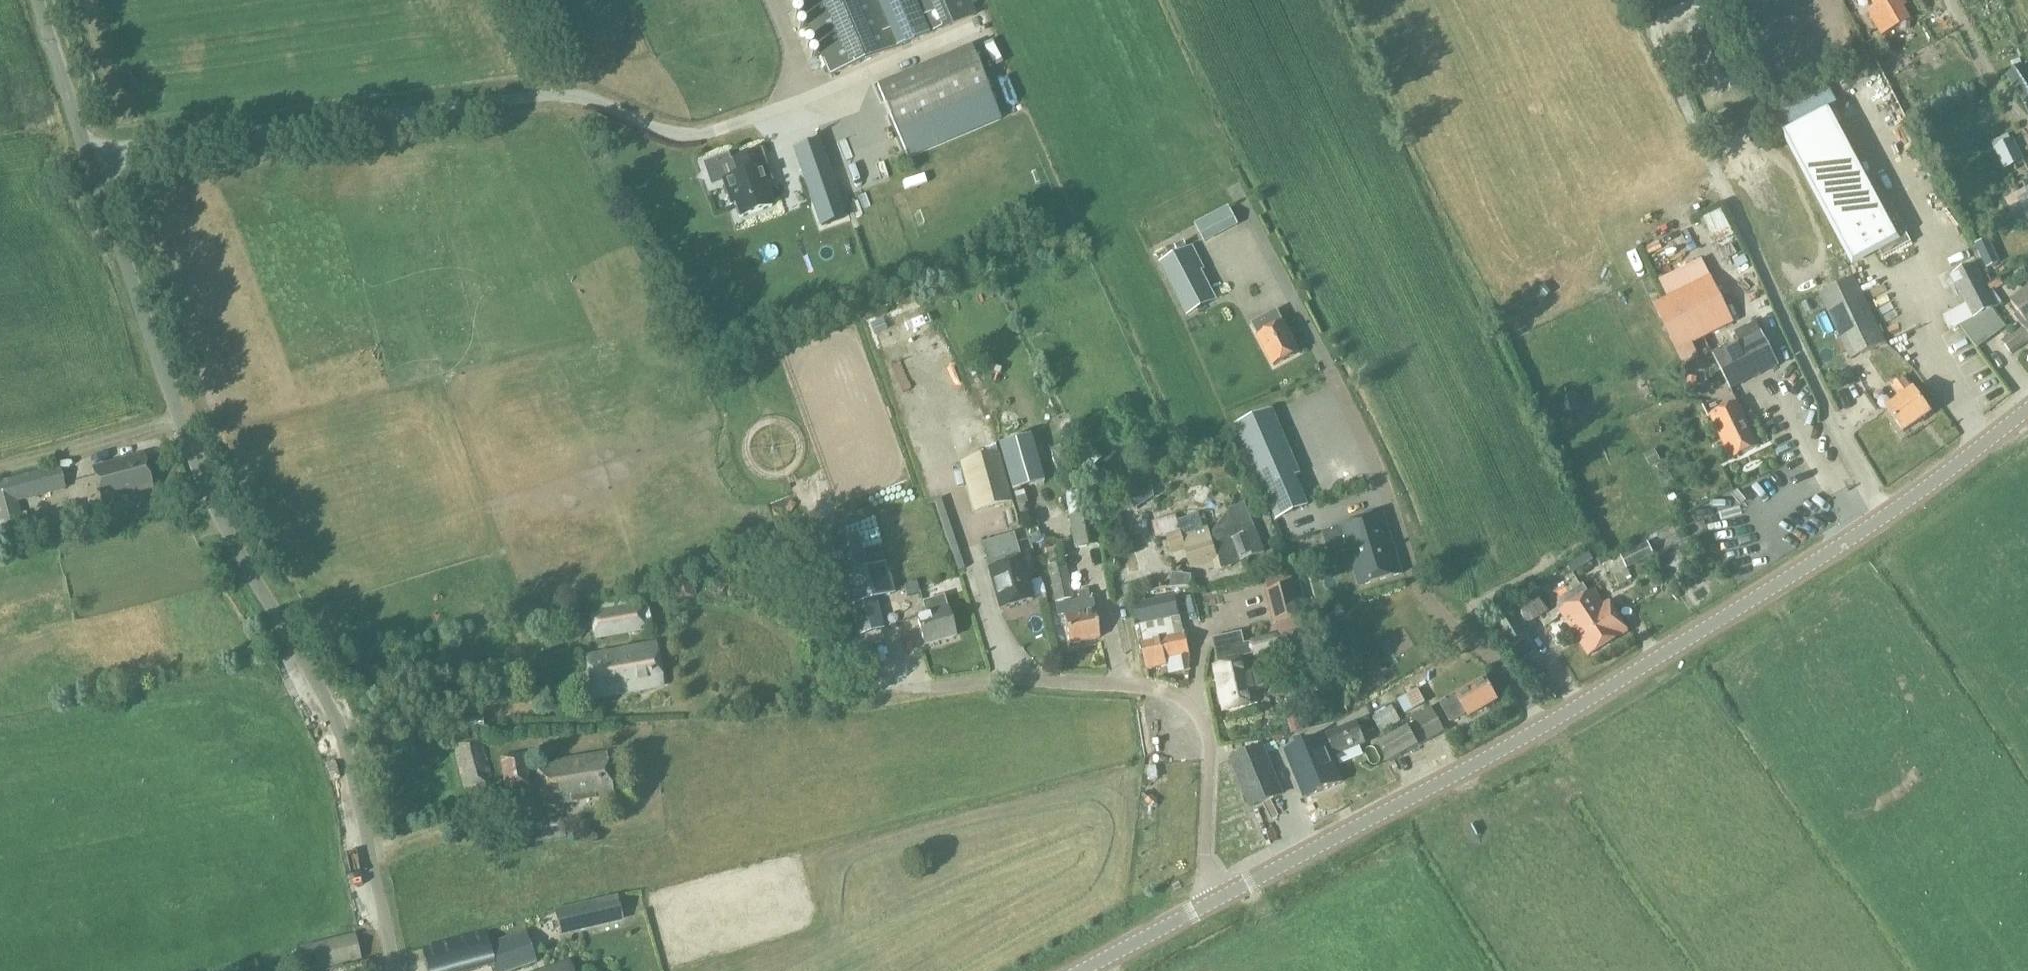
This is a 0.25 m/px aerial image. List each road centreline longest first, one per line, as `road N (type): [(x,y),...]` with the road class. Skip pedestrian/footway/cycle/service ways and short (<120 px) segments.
road 1 (unclassified): [(394,970),(335,721),(222,528),(88,153)]
road 2 (tertiary): [(1203,908),(1542,730),(1886,514)]
road 3 (unclassified): [(88,153),(554,95),(577,96),(665,136),(715,131)]
road 4 (unclassified): [(1886,514),(1839,435),(1661,46),(1668,16),(1702,3)]
road 5 (unclassified): [(1203,908),(1211,763),(1187,697),(1111,679),(924,685)]
road 6 (tertiary): [(1886,514),(2027,410)]
road 7 (unclassified): [(88,153),(39,0)]
road 8 (unclassified): [(2027,124),(1990,80),(1948,0)]
road 9 (tertiary): [(1090,970),(1203,908)]

